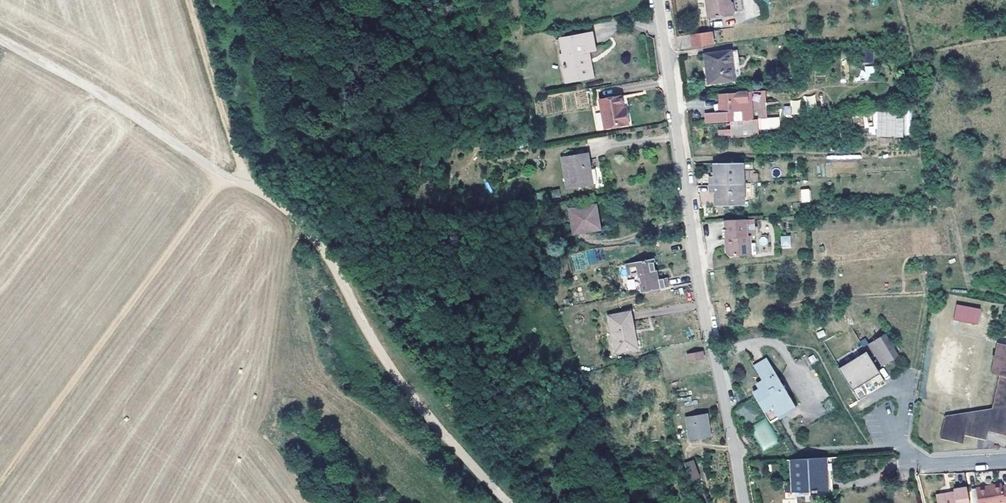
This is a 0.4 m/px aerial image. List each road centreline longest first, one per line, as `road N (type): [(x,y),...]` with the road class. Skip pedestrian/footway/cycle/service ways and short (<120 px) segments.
road 1 (track): [(511,502),(382,356),(315,236),(0,42)]
road 2 (residential): [(744,502),(696,270),(657,0)]
road 3 (track): [(226,180),(0,481)]
road 4 (residential): [(1005,460),(921,461),(897,440),(902,394),(889,389),(862,404)]
road 5 (track): [(243,188),(245,171),(189,0)]

